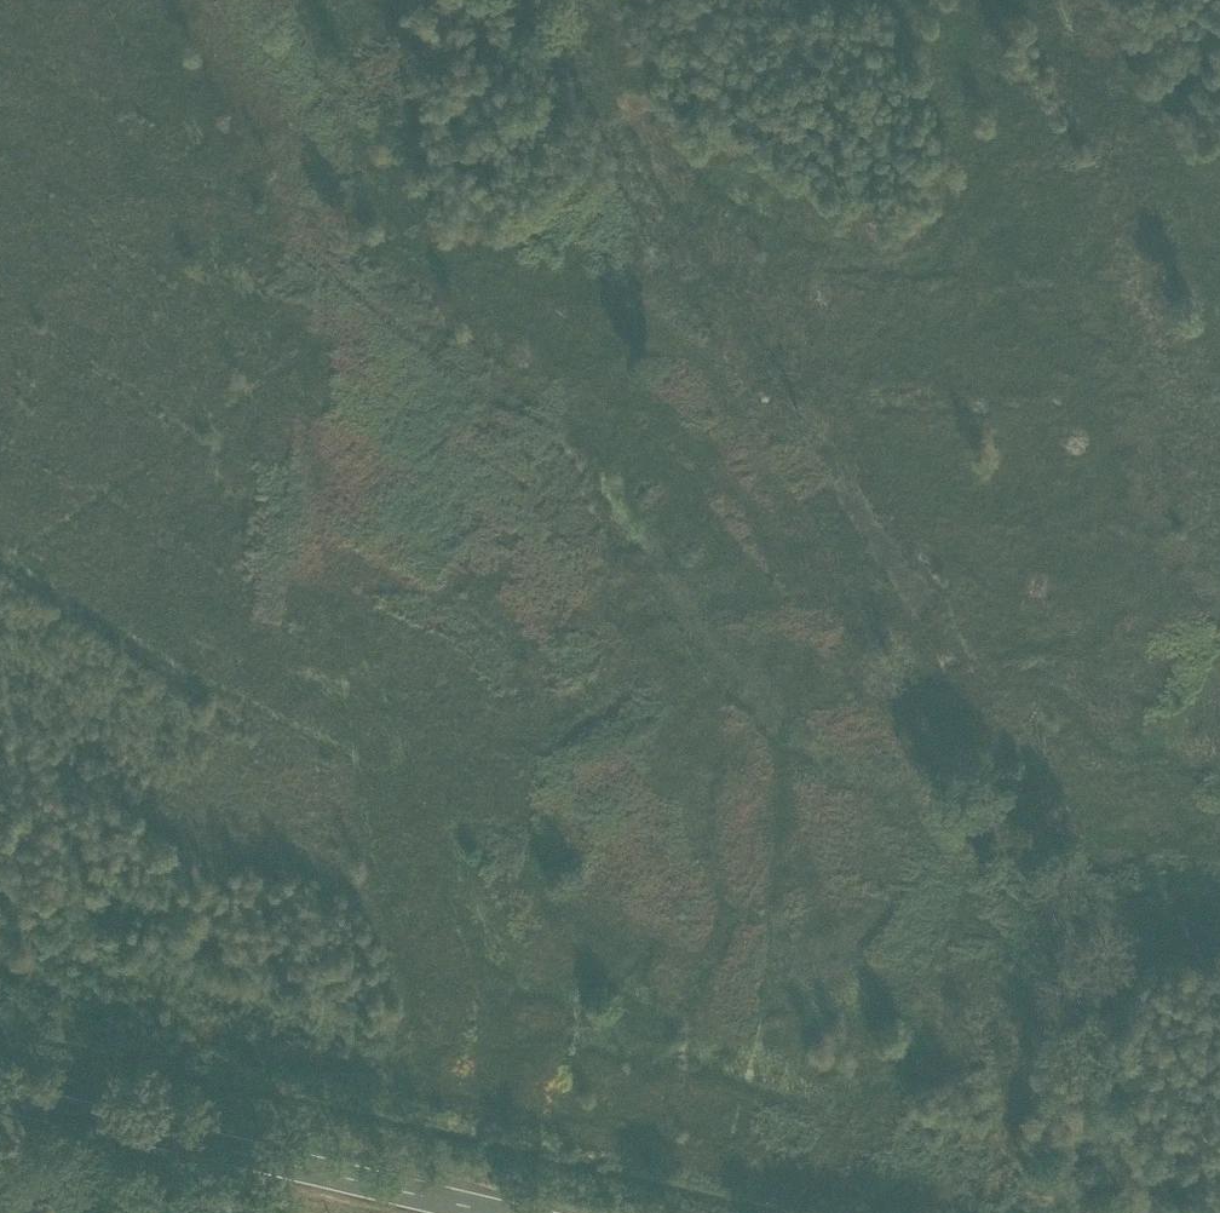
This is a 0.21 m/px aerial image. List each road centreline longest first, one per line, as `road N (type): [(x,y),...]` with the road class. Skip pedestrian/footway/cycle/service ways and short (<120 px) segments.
road 1 (tertiary): [(496,1212),(0,1096)]

